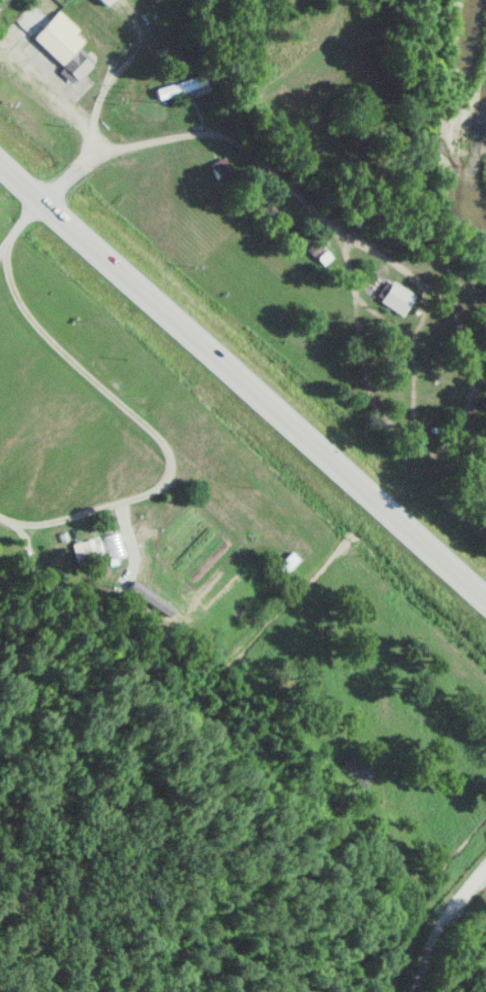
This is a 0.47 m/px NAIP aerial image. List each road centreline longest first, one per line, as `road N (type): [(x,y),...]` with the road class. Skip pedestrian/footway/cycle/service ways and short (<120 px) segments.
road 1 (primary): [(485,600),(0,163)]
road 2 (residential): [(407,991),(449,907),(485,867)]

